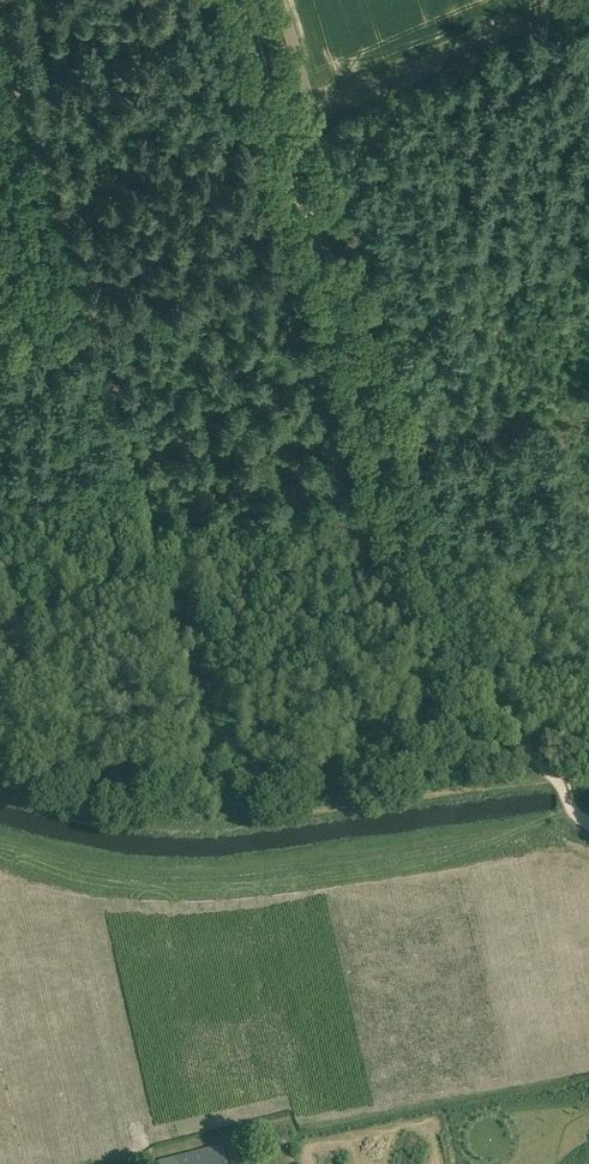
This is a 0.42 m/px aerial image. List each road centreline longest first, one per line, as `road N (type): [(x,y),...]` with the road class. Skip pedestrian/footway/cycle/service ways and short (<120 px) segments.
road 1 (track): [(560,783),(463,682),(431,621),(240,0)]
road 2 (track): [(2,0),(7,62),(100,333),(225,767)]
road 3 (track): [(382,460),(588,415)]

